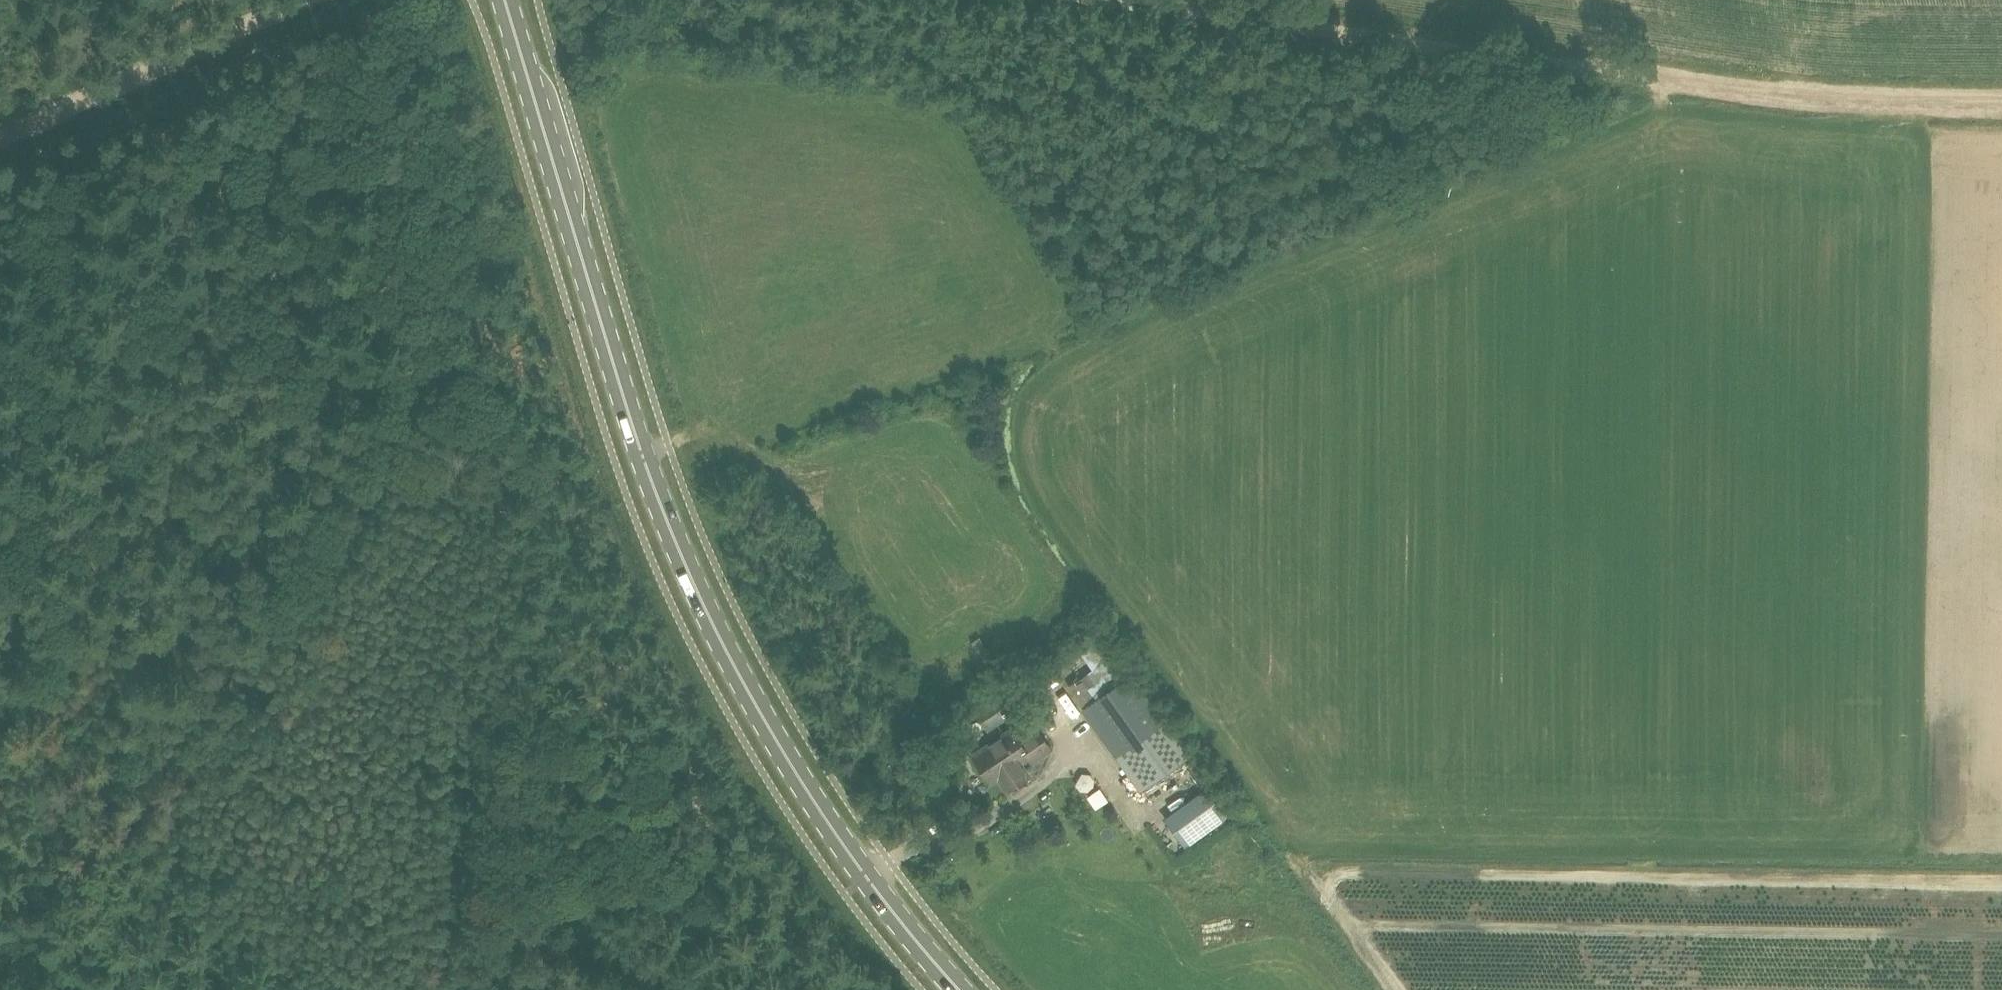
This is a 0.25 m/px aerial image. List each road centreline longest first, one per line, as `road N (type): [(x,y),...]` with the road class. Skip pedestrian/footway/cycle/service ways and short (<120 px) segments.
road 1 (secondary): [(509,0),(634,428),(684,559),(815,804),(956,989)]
road 2 (track): [(2001,106),(1726,93),(1413,33),(1179,0)]
road 3 (track): [(35,109),(262,9)]

